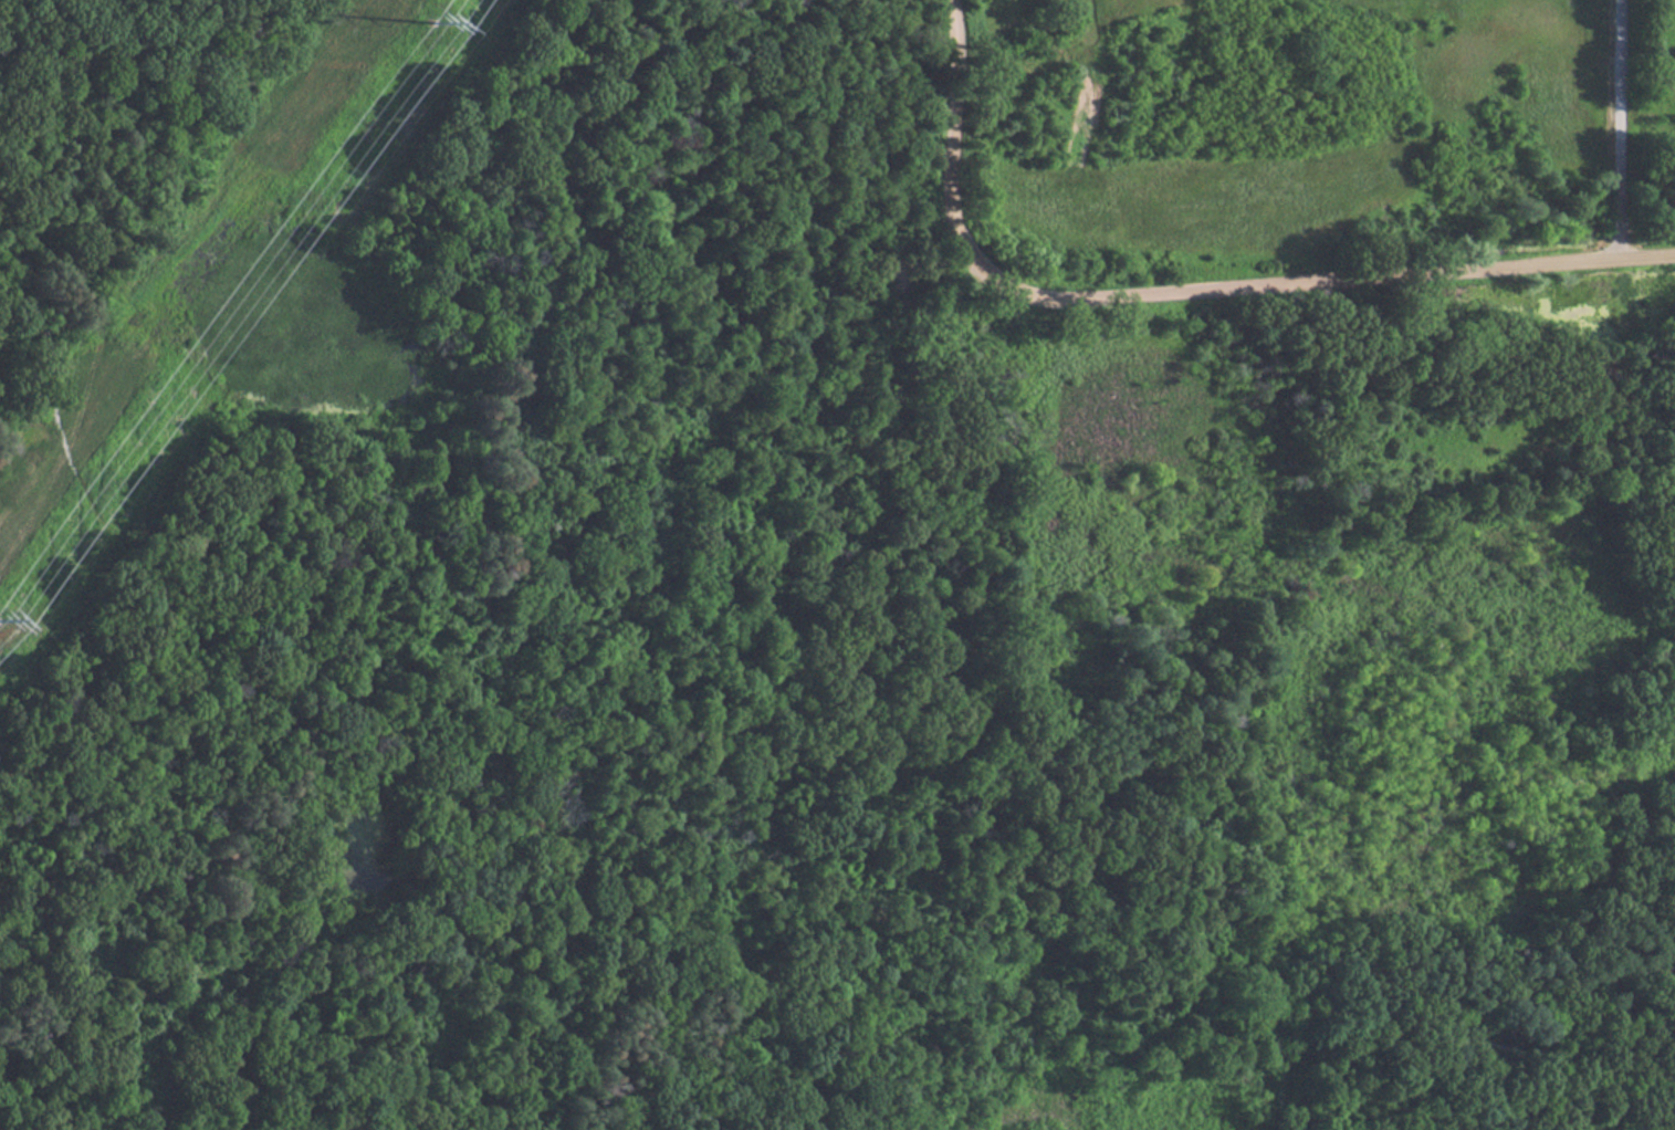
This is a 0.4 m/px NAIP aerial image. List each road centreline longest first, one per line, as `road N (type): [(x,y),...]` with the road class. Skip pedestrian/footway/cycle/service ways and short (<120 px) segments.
road 1 (residential): [(1674,255),(1102,297),(1013,290),(972,258),(960,233),(960,0)]

